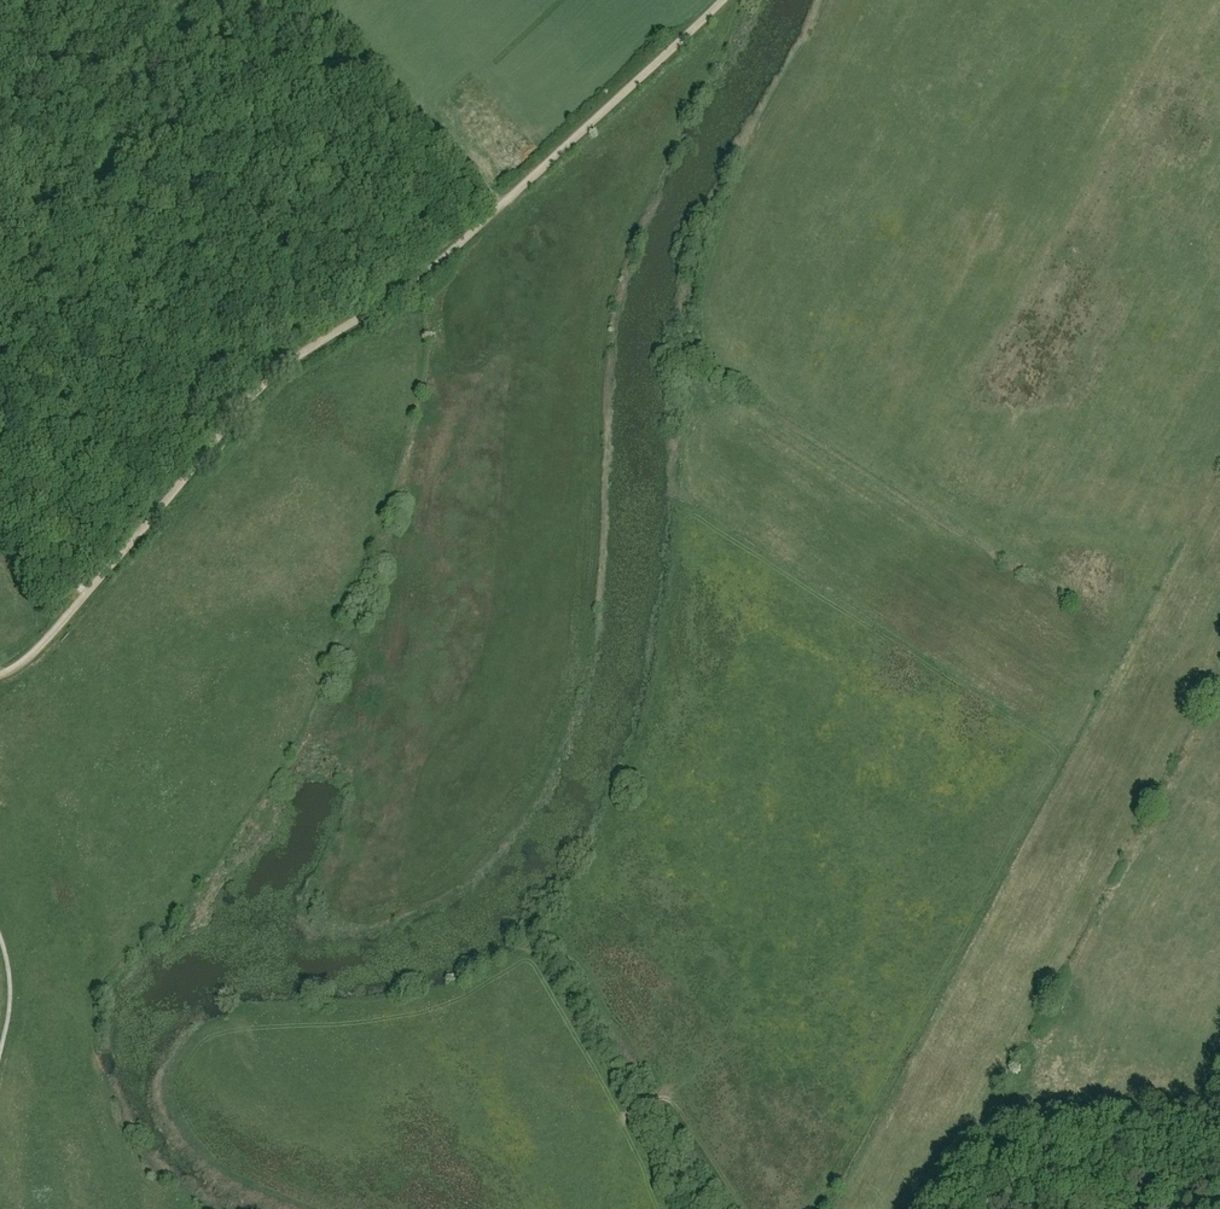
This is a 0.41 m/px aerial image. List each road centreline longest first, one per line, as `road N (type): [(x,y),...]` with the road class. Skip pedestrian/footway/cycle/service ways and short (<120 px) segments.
road 1 (track): [(268,377),(173,347),(50,366),(0,246)]
road 2 (track): [(494,211),(300,0)]

